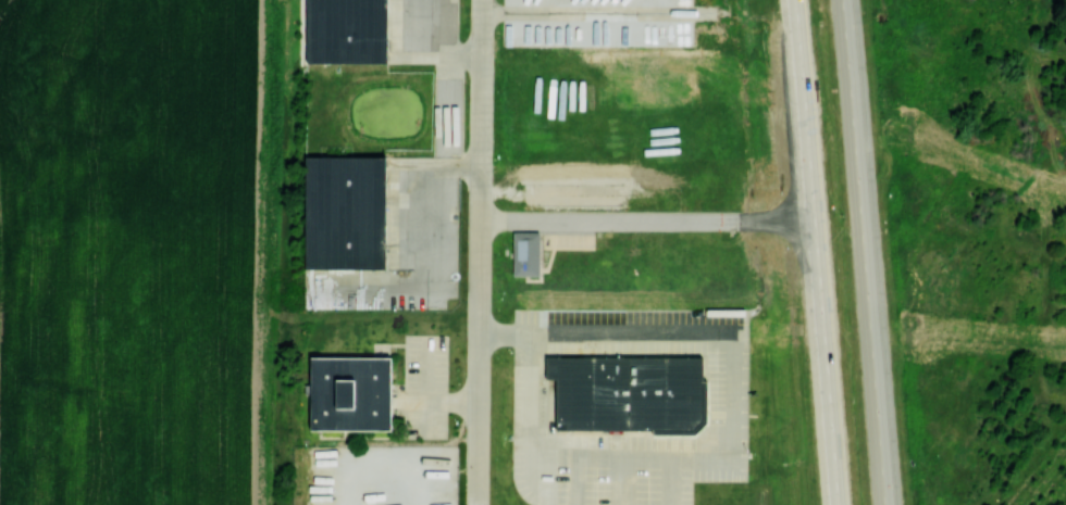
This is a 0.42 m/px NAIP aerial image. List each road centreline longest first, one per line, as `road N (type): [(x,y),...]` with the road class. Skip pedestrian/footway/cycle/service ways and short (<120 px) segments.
road 1 (trunk): [(887,504),(847,0)]
road 2 (residential): [(477,504),(481,0)]

